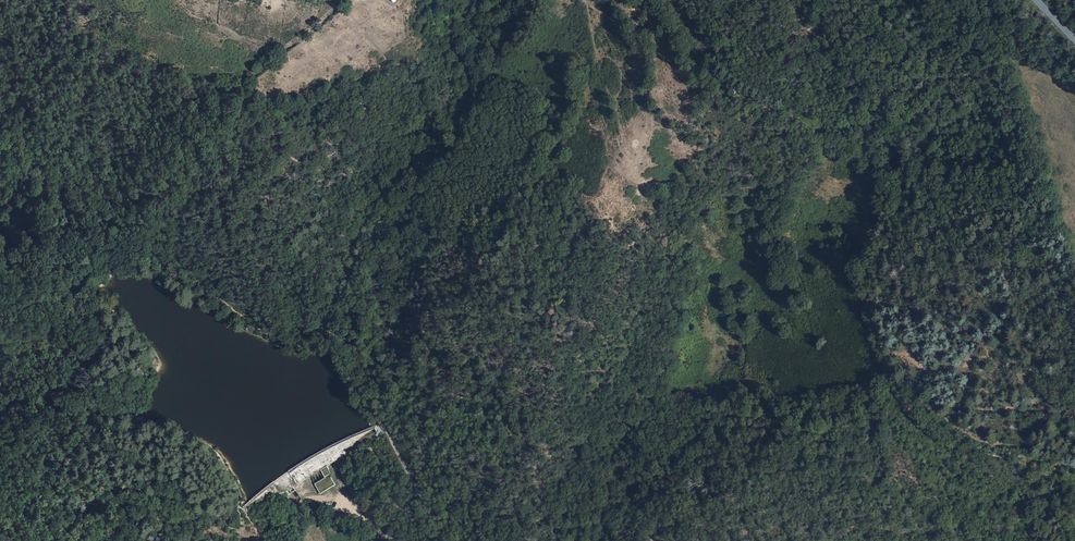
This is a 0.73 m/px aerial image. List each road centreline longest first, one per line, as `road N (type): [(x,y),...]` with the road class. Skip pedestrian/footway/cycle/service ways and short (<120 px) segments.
road 1 (track): [(0,155),(96,203),(262,331),(297,343),(324,333)]
road 2 (track): [(1074,412),(919,406)]
road 3 (track): [(448,540),(384,427)]

